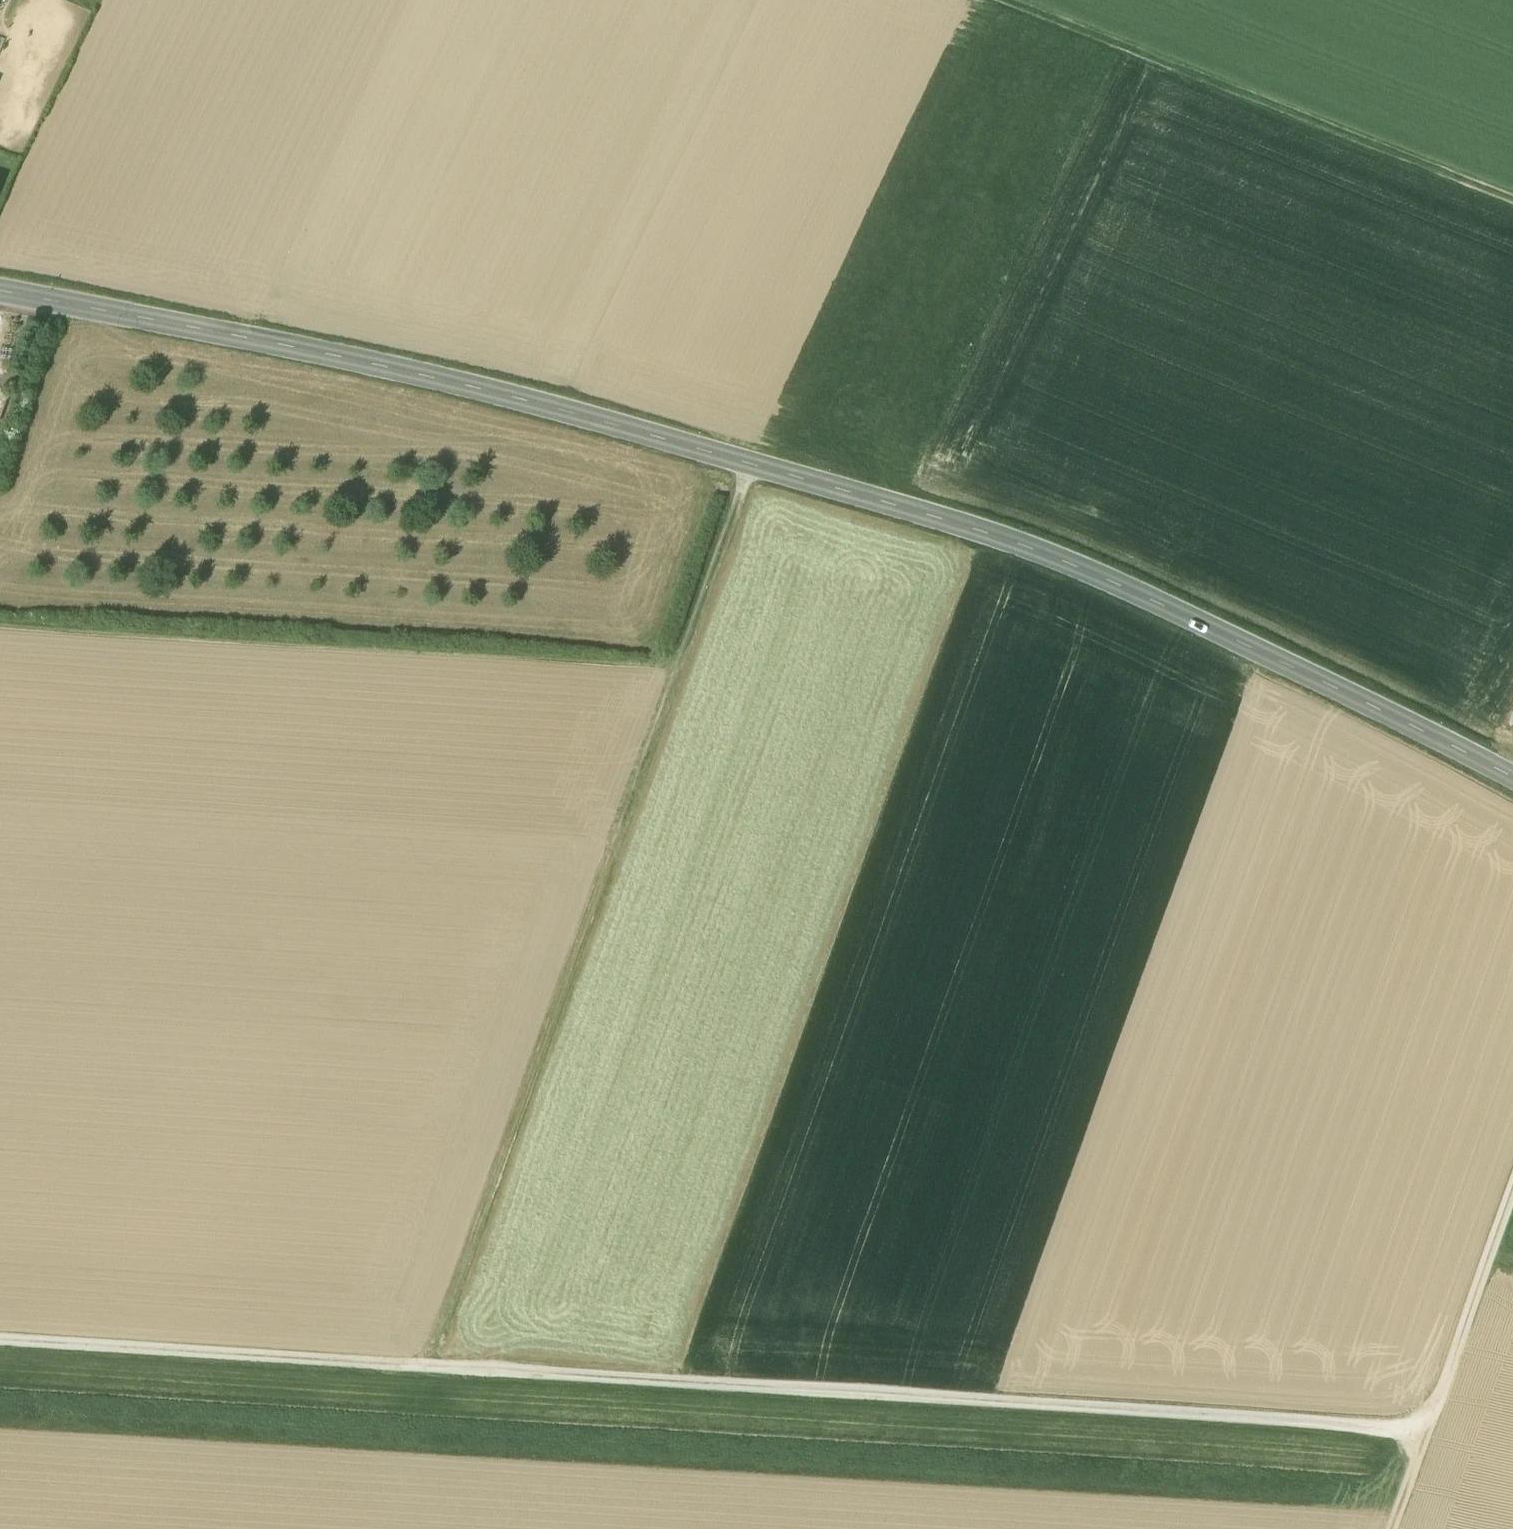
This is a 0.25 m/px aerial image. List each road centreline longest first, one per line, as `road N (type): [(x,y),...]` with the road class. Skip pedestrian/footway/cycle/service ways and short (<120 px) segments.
road 1 (tertiary): [(1512,778),(1205,623),(914,509),(434,378),(0,290)]
road 2 (track): [(1427,1431),(0,1341)]
road 3 (track): [(430,1368),(755,464)]
road 4 (track): [(977,0),(1512,213)]
road 5 (track): [(1392,1528),(1512,1186)]

